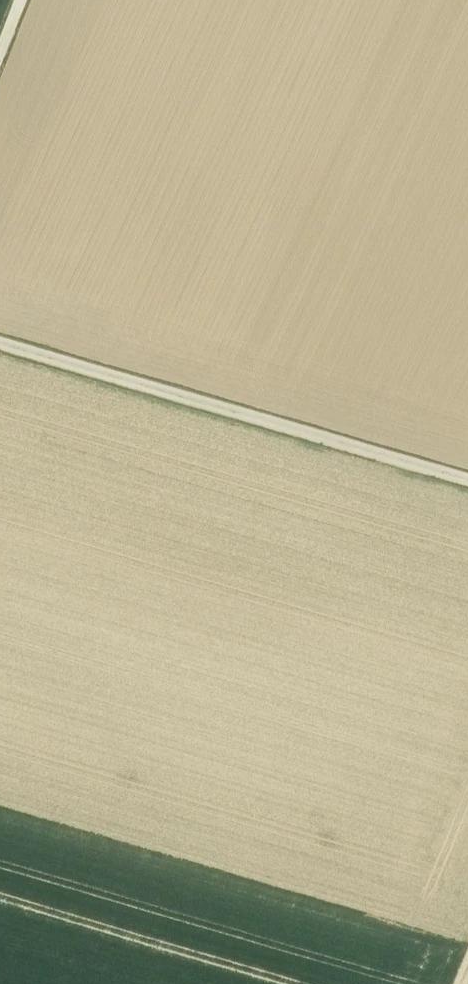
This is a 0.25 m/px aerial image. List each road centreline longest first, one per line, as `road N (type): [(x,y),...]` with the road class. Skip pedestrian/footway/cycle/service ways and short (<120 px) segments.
road 1 (track): [(467,486),(0,348)]

